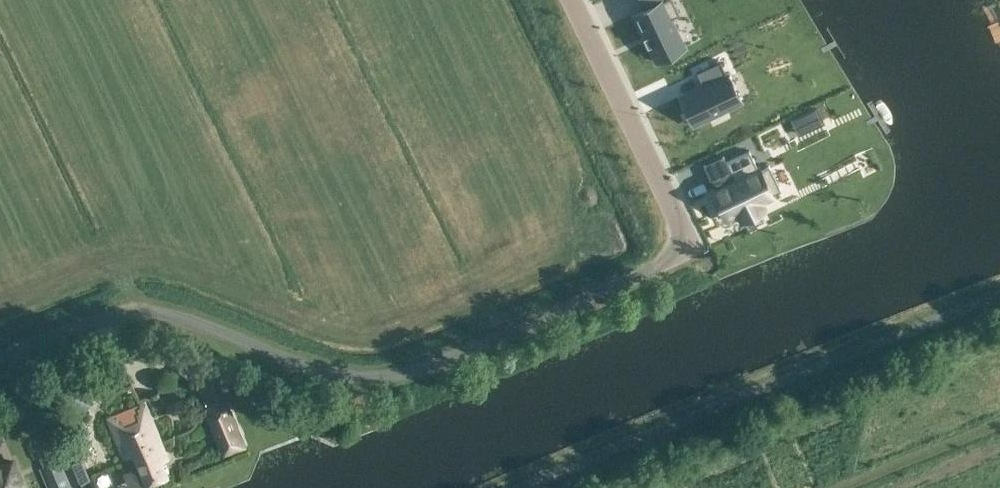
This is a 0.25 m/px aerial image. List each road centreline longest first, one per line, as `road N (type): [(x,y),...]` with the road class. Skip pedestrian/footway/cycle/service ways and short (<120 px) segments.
road 1 (unclassified): [(0,355),(98,320),(143,314),(185,320),(320,369),(385,375),(497,337),(691,249)]
road 2 (unclassified): [(517,487),(999,294)]
road 3 (residential): [(571,0),(691,249)]

